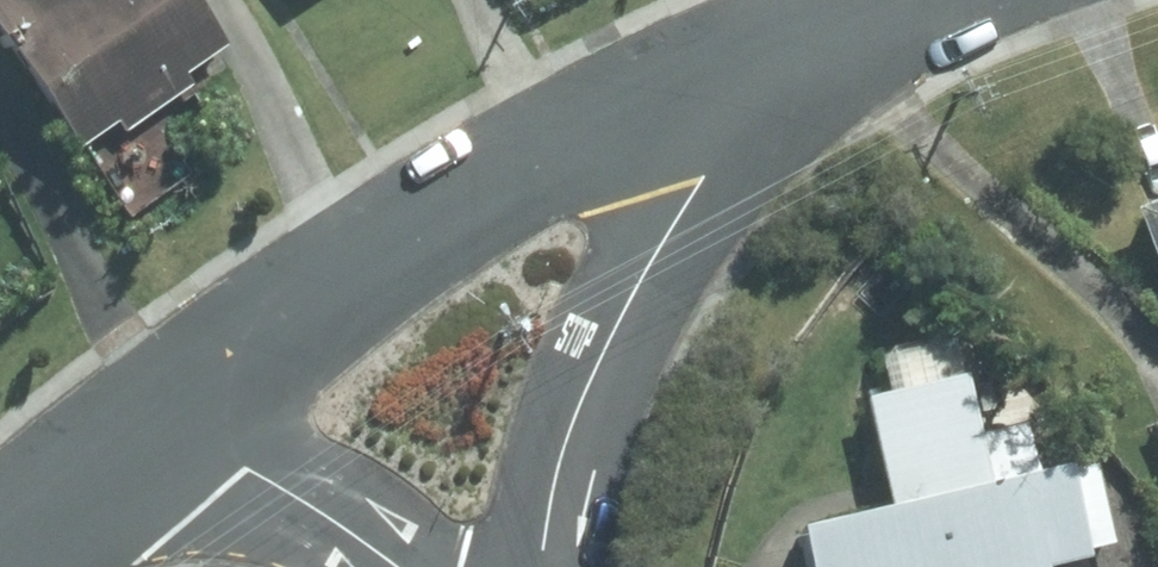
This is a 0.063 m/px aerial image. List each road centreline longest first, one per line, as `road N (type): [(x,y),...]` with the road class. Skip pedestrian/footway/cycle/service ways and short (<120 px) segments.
road 1 (tertiary): [(775,61),(499,185),(318,297),(154,414)]
road 2 (tertiary): [(775,61),(684,196),(605,343),(565,452),(537,566)]
road 3 (tertiary): [(154,414),(379,566)]
road 4 (tertiary): [(154,414),(0,531)]
road 5 (tertiary): [(942,0),(775,61)]

